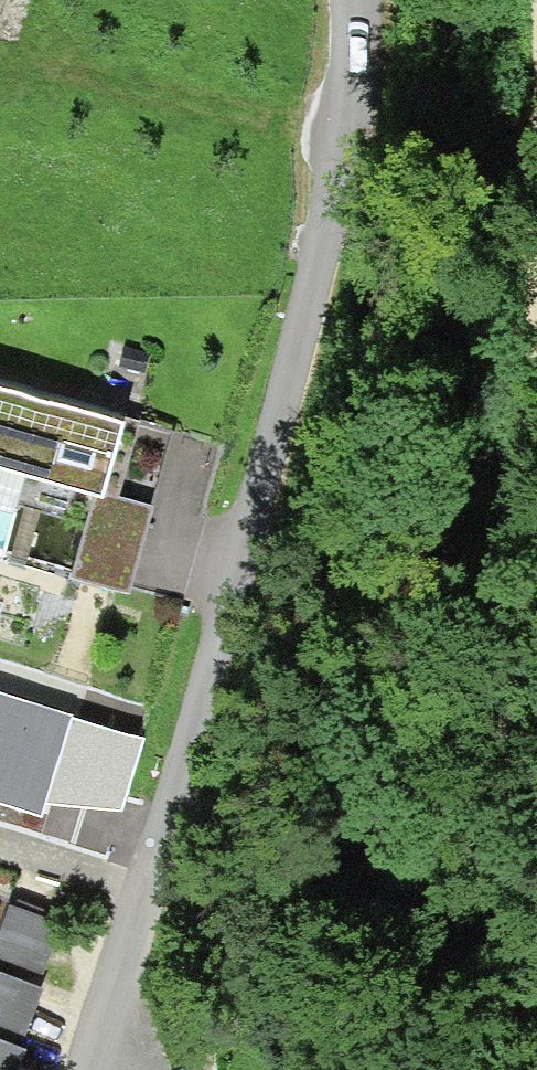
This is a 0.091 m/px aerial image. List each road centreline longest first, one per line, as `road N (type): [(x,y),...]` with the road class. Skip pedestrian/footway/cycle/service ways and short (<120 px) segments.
road 1 (unclassified): [(88,1069),(343,294),(364,164),(368,60),(355,0)]
road 2 (track): [(536,1001),(513,811),(536,200)]

